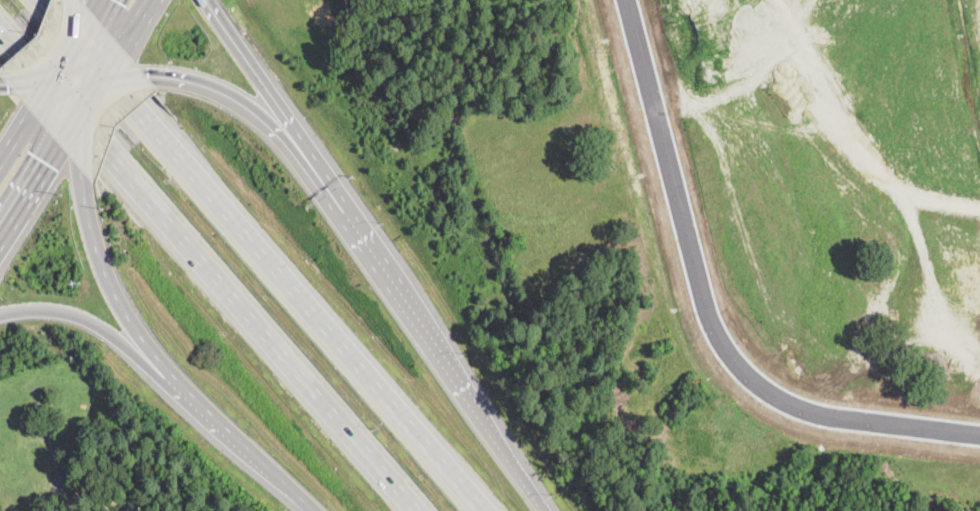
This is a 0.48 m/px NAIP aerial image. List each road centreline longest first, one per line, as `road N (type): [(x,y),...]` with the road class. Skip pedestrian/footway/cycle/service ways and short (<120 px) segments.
road 1 (motorway): [(488,510),(40,0)]
road 2 (motorway): [(0,29),(424,510)]
road 3 (residential): [(624,0),(705,311),(734,358),(768,389),(821,412),(979,434)]
road 4 (motorway): [(343,210),(330,178),(206,0)]
road 5 (motorway): [(343,210),(243,102),(198,82),(149,77)]
road 6 (motorway): [(84,171),(107,275),(175,383)]
road 7 (motorway): [(462,383),(343,210)]
road 8 (motorway): [(0,317),(68,313),(106,329),(175,383)]
road 9 (motorway): [(175,383),(314,510)]
road 10 (motorway): [(92,12),(84,171)]
road 11 (motorway): [(65,147),(78,0)]
road 12 (motorway): [(11,84),(73,71),(134,33)]
road 13 (primary): [(65,147),(134,33)]
road 14 (motorway): [(149,77),(105,82),(32,109)]

